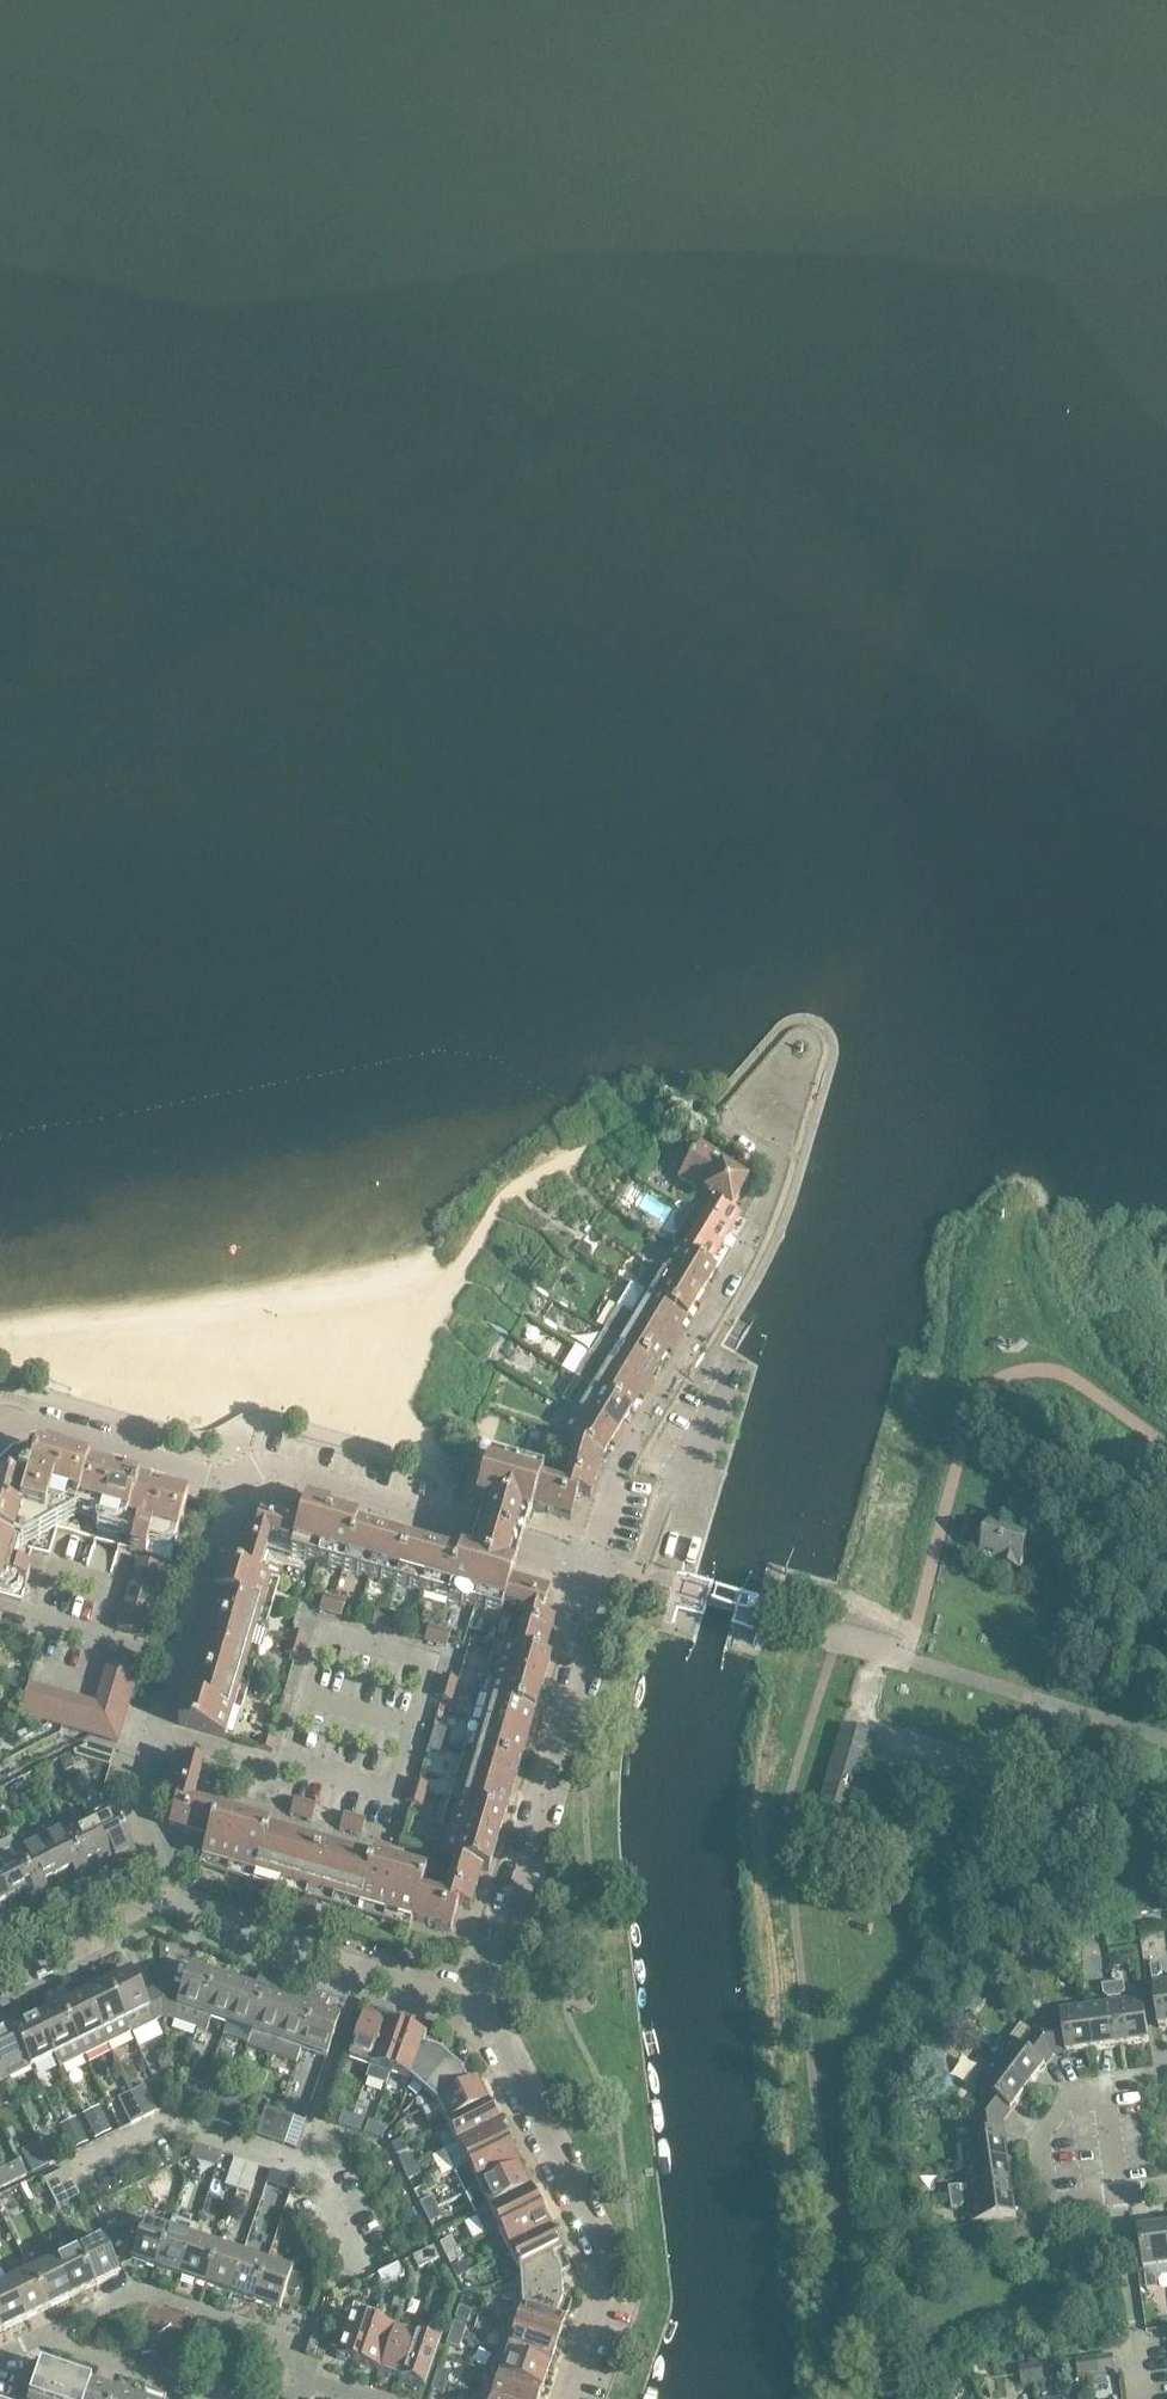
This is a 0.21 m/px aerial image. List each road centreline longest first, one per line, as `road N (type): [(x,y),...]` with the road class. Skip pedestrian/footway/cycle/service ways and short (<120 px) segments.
road 1 (residential): [(593,1560),(261,1465),(198,1473),(0,1415)]
road 2 (residential): [(484,2008),(612,1567),(593,1560)]
road 3 (residential): [(567,2398),(610,2259),(484,2008)]
road 4 (residential): [(593,1560),(626,1454),(775,1178)]
road 5 (residential): [(294,2375),(303,2345),(137,2292),(50,2330)]
road 6 (residential): [(1117,2197),(1104,2082),(1075,2089),(1037,2141),(1046,2205)]
road 7 (residential): [(74,2167),(164,2121),(304,2159)]
road 8 (residential): [(413,1724),(429,1658),(327,1626),(307,1693)]
road 9 (residential): [(365,1969),(158,1900)]
road 10 (residential): [(1046,1698),(1002,1767),(876,1730)]
road 11 (residential): [(1143,2398),(1117,2197)]
road 12 (residential): [(304,2159),(365,1969)]
road 13 (residential): [(50,2330),(63,2346),(227,2398)]
road 14 (residential): [(283,1770),(390,1801),(413,1724)]
road 15 (residential): [(158,1900),(163,1864),(135,1823),(159,1732)]
road 16 (residential): [(158,1900),(0,1972)]
road 17 (residential): [(906,1655),(1046,1698)]
road 18 (residential): [(283,1770),(159,1732)]
road 19 (residential): [(1046,1698),(1166,1738)]
road 20 (residential): [(304,2159),(361,2271)]
road 21 (residential): [(484,2008),(365,1969)]

